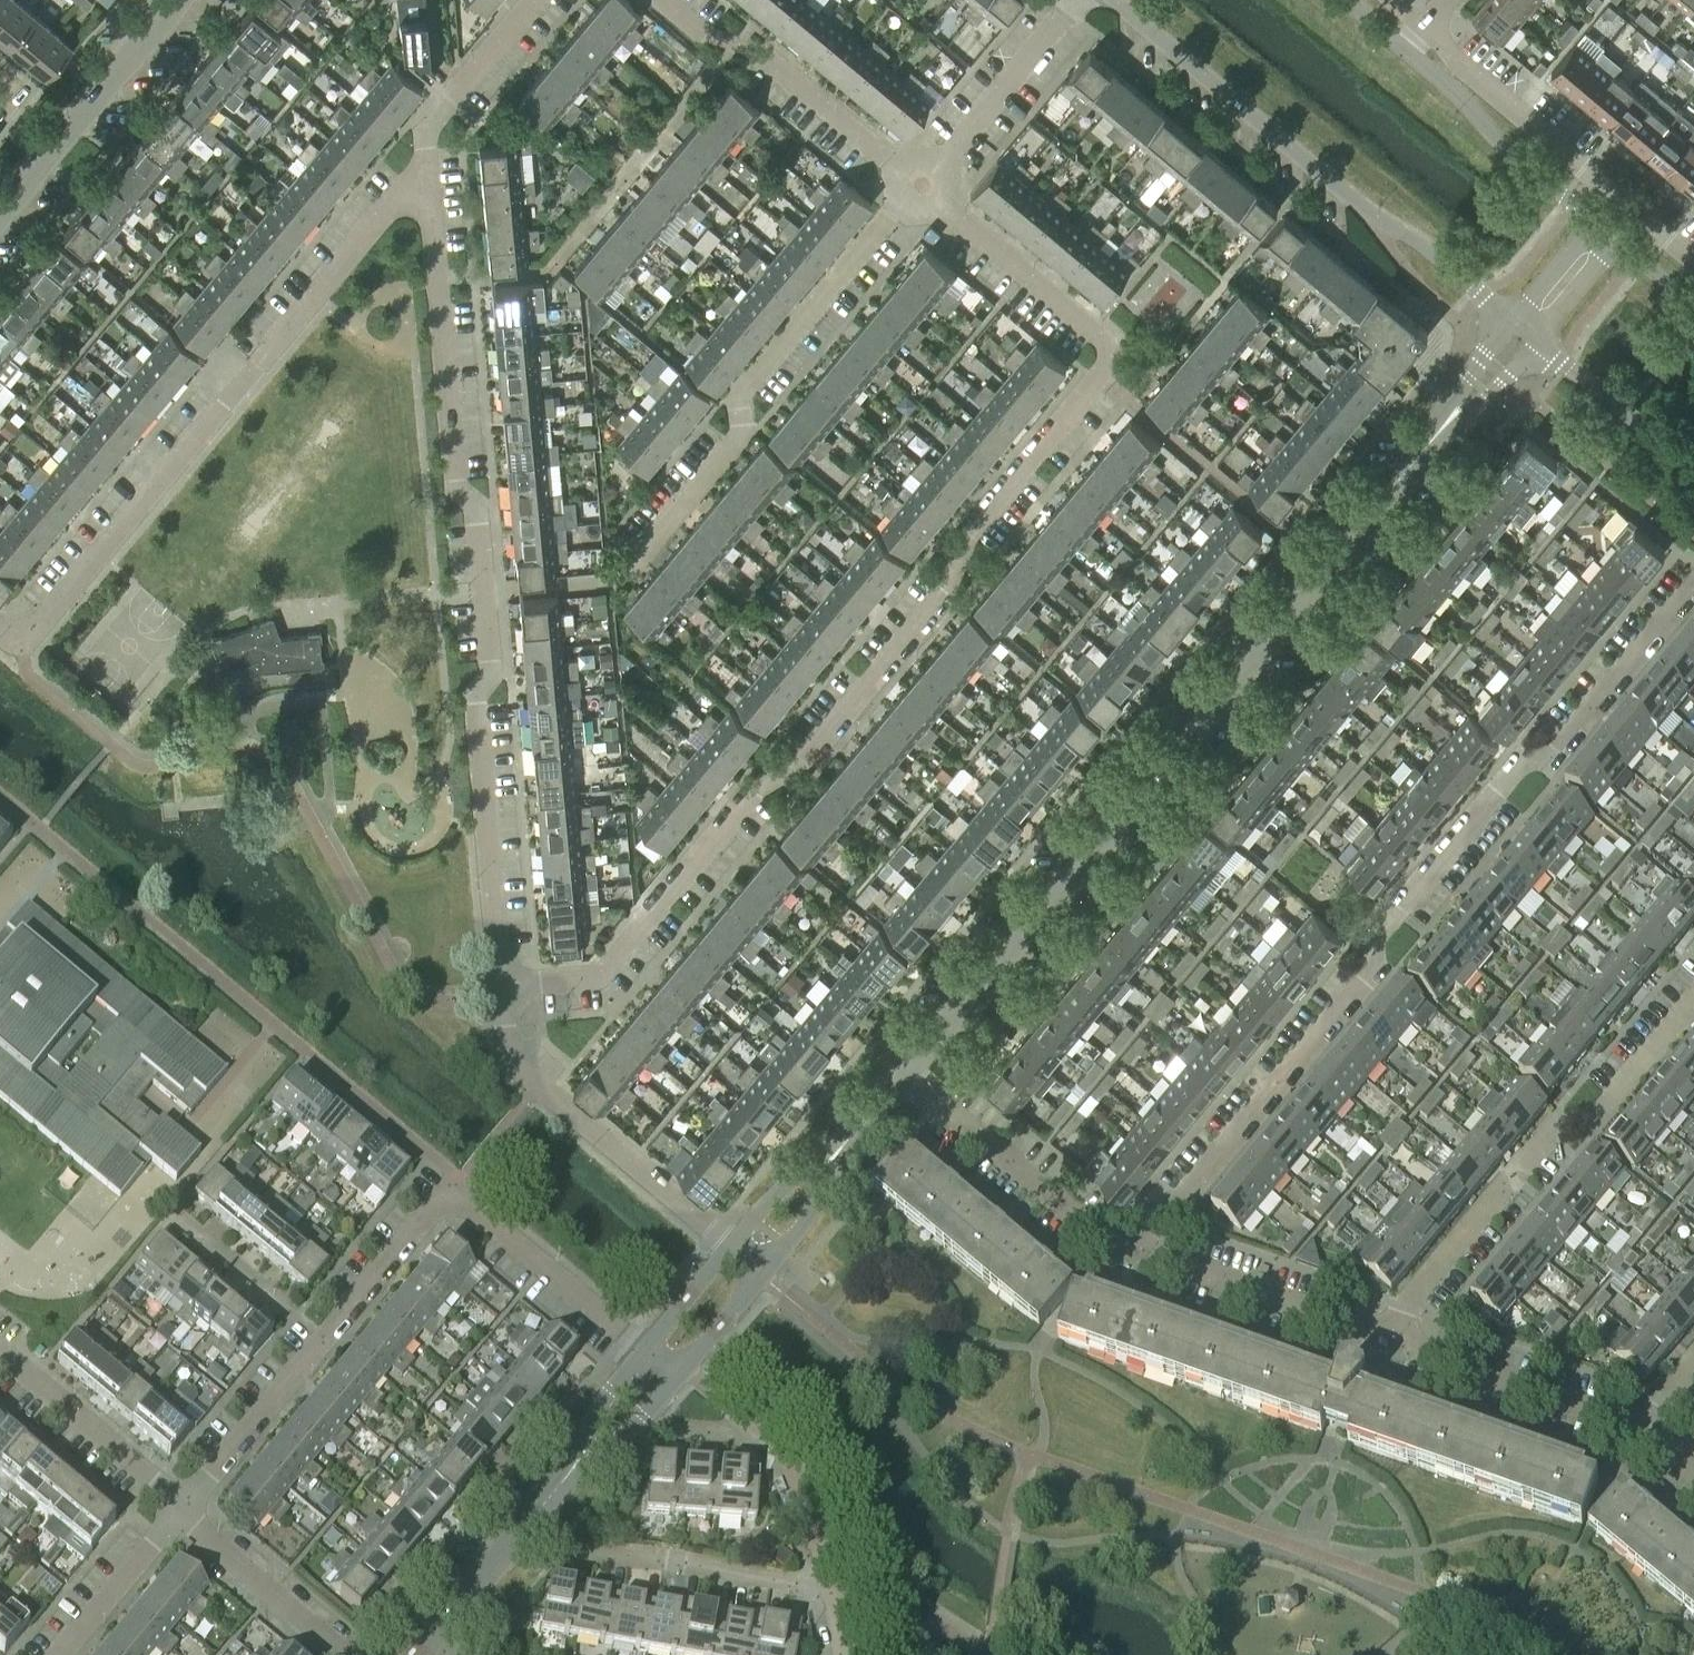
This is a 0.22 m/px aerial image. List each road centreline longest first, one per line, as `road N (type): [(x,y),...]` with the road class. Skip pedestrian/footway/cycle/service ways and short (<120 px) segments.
road 1 (residential): [(502,987),(597,976),(1103,380),(1107,353),(1091,329),(917,188)]
road 2 (residential): [(1132,1250),(1361,977),(1520,768),(1547,754),(1693,581)]
road 3 (residential): [(911,1076),(1170,772),(1413,462)]
road 4 (residential): [(425,166),(33,631),(0,630)]
road 5 (residential): [(483,587),(611,580),(744,419),(743,400),(917,188)]
road 6 (tertiary): [(1116,0),(1508,321)]
road 7 (residential): [(1383,1339),(1569,1122),(1600,1110),(1693,995)]
road 8 (residential): [(483,587),(477,508),(456,489),(425,166)]
road 9 (residential): [(174,1509),(385,1254),(435,1203),(453,1199)]
road 10 (residential): [(502,987),(476,692),(488,676),(483,587)]
road 11 (residential): [(731,1246),(521,1070),(504,1032),(502,987)]
road 12 (residential): [(1693,261),(1457,65),(1428,28)]
road 13 (residential): [(917,188),(765,59),(698,34),(658,0)]
road 14 (residential): [(825,1585),(583,1550),(526,1522)]
road 15 (residential): [(1132,1250),(911,1076)]
road 16 (residential): [(1642,1423),(1383,1339)]
road 17 (residential): [(1383,1339),(1132,1250)]
road 18 (tertiary): [(1593,222),(1401,50)]
road 19 (residential): [(917,188),(1080,0)]
road 20 (unclassified): [(643,1348),(470,1204),(453,1199)]
road 21 (residential): [(174,1509),(0,1354)]
road 22 (residential): [(346,1654),(174,1509)]
road 23 (tertiary): [(1533,344),(1693,477)]
road 24 (residential): [(537,0),(427,129),(425,166)]
road 25 (tertiary): [(50,148),(172,0)]
road 26 (residential): [(51,1654),(174,1509)]
road 27 (residential): [(859,1133),(792,1175),(731,1246)]
road 28 (residential): [(760,1274),(859,1133)]
road 29 (residential): [(760,1431),(784,1452),(818,1534),(825,1585)]
road 30 (residential): [(1508,321),(1477,355),(1413,462)]
road 31 (residential): [(1413,462),(1533,344)]
road 32 (residential): [(643,1348),(592,1412),(562,1480)]
road 33 (residential): [(562,1480),(645,1417),(674,1375)]
road 34 (residential): [(433,1633),(526,1522)]
road 35 (residential): [(731,1246),(643,1348)]
road 36 (residential): [(1533,344),(1618,241)]
road 37 (residential): [(674,1375),(760,1274)]
road 38 (residential): [(1593,222),(1508,321)]

